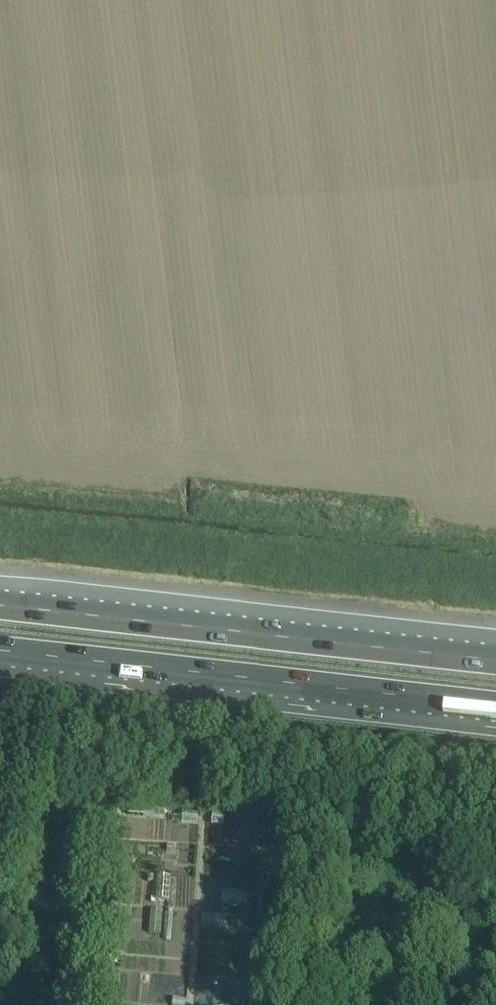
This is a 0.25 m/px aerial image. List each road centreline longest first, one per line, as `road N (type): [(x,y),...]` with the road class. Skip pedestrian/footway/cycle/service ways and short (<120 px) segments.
road 1 (motorway): [(0,649),(495,705)]
road 2 (motorway): [(495,658),(0,604)]

